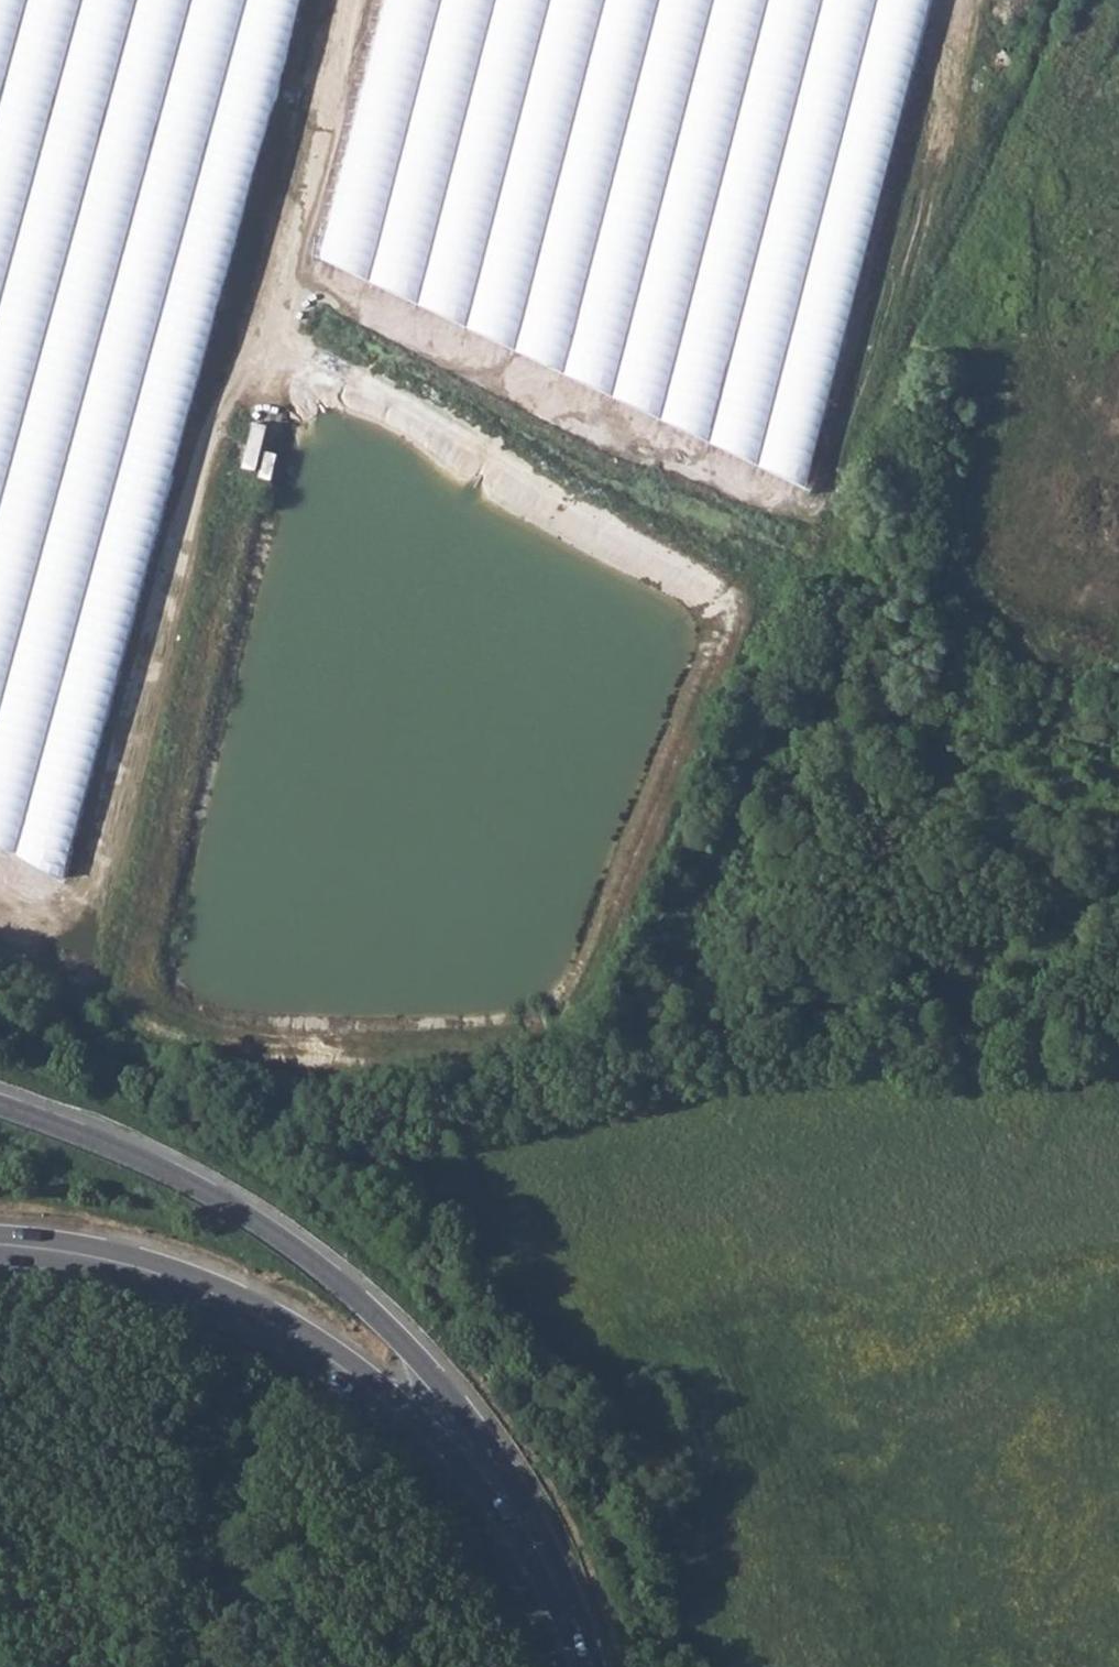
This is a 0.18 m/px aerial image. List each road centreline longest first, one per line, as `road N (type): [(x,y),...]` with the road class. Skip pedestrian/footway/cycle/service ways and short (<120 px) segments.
road 1 (trunk): [(564,1643),(567,1597),(543,1532),(509,1475),(437,1376),(354,1292),(184,1178),(0,1104)]
road 2 (primary): [(564,1643),(486,1504),(369,1383),(185,1280),(0,1244)]

